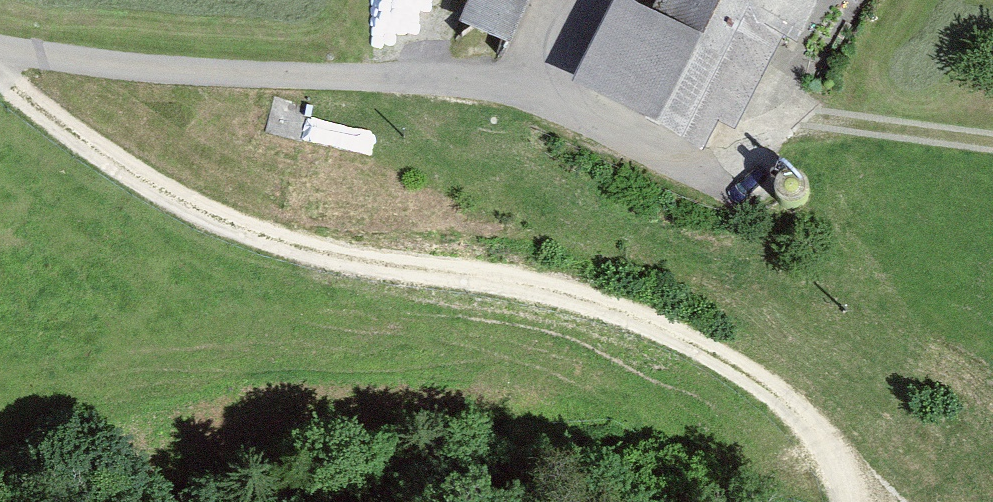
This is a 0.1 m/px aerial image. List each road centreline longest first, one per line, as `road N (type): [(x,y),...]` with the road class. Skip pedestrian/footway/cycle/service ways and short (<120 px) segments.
road 1 (track): [(0,72),(39,109),(165,190),(306,245),(628,316),(741,366),(808,434),(843,487),(844,501)]
road 2 (unclassified): [(0,46),(161,68),(497,88),(738,175)]
road 3 (track): [(992,141),(806,116),(738,175)]

